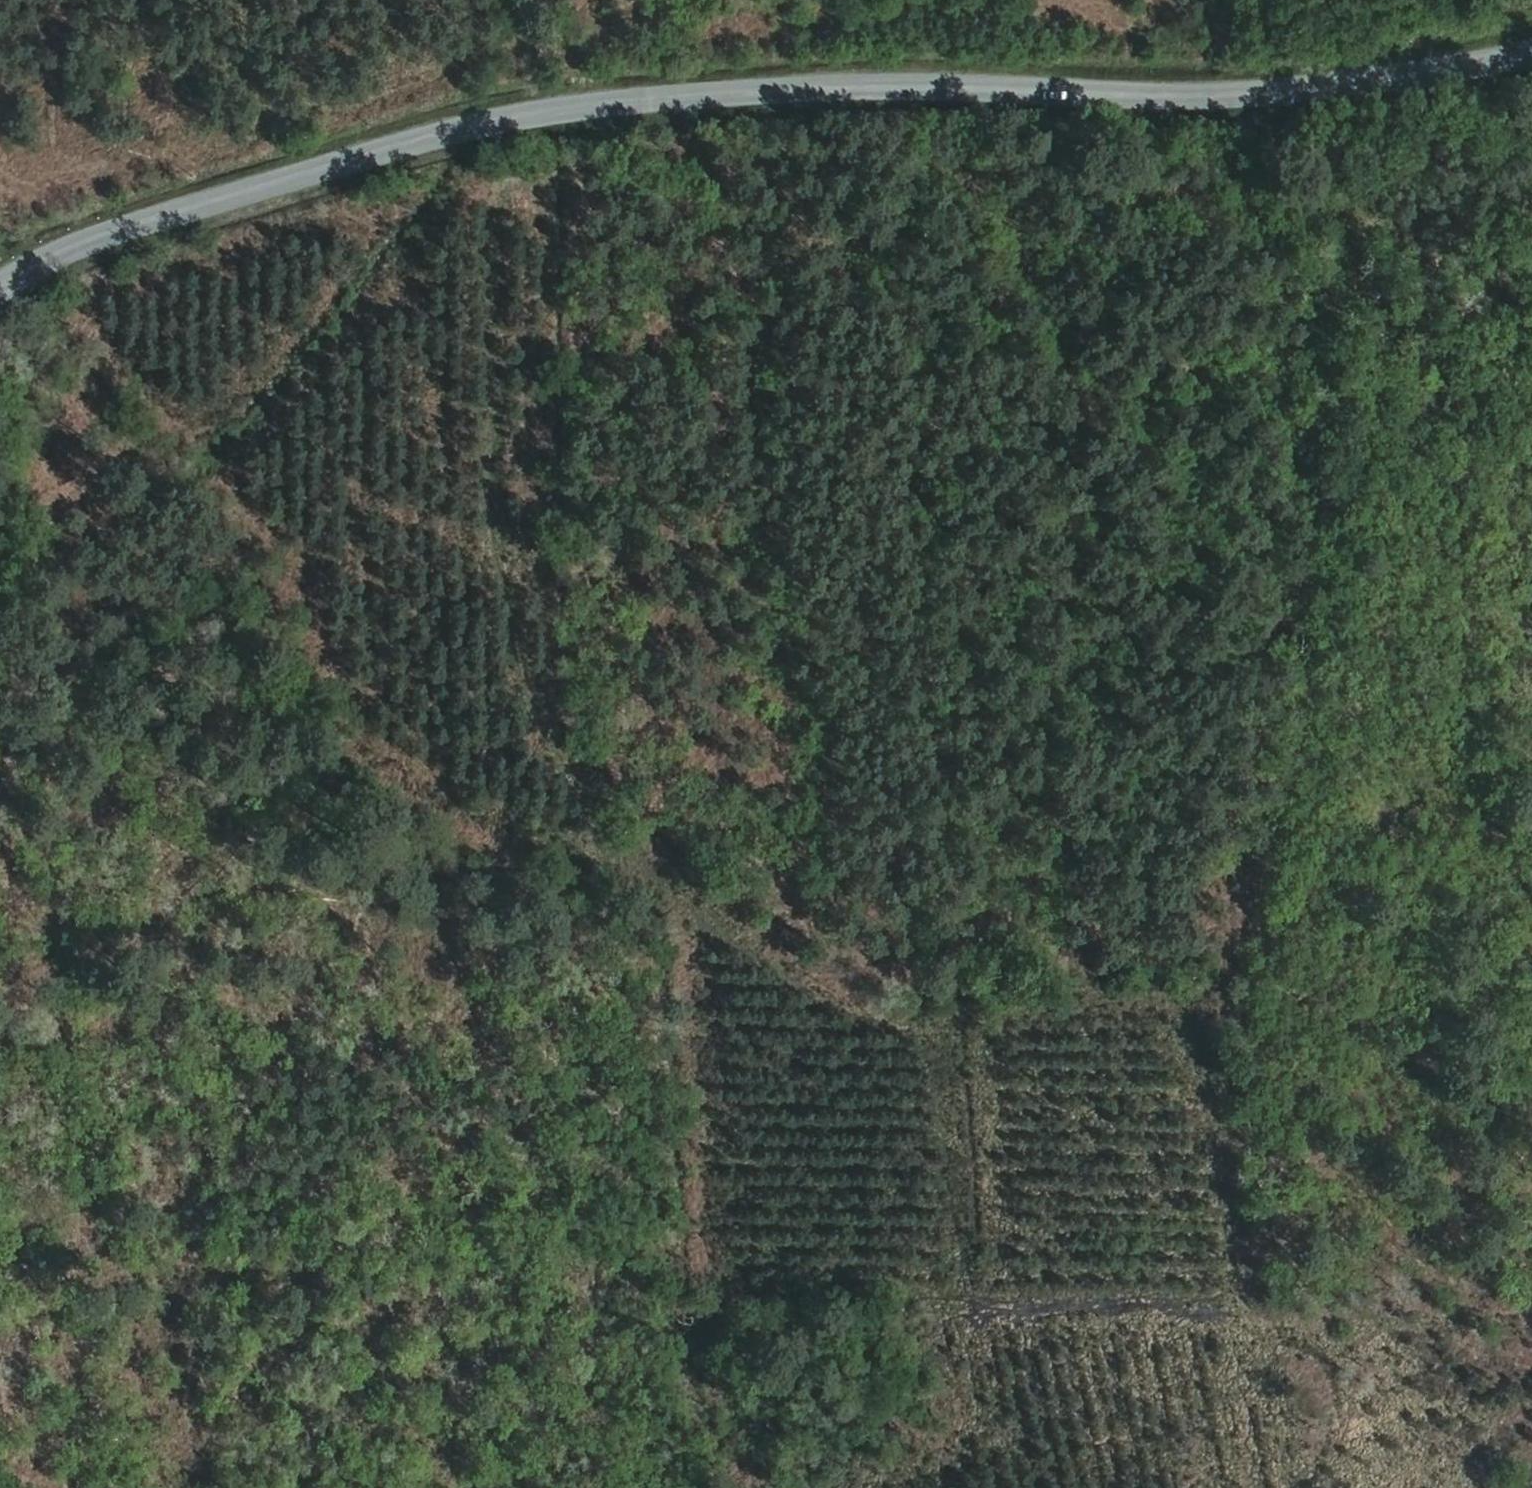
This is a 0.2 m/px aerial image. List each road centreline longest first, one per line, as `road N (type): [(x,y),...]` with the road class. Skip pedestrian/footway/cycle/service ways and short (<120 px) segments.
road 1 (tertiary): [(0,302),(54,263),(361,160),(689,98),(858,89),(1200,109),(1531,62)]

